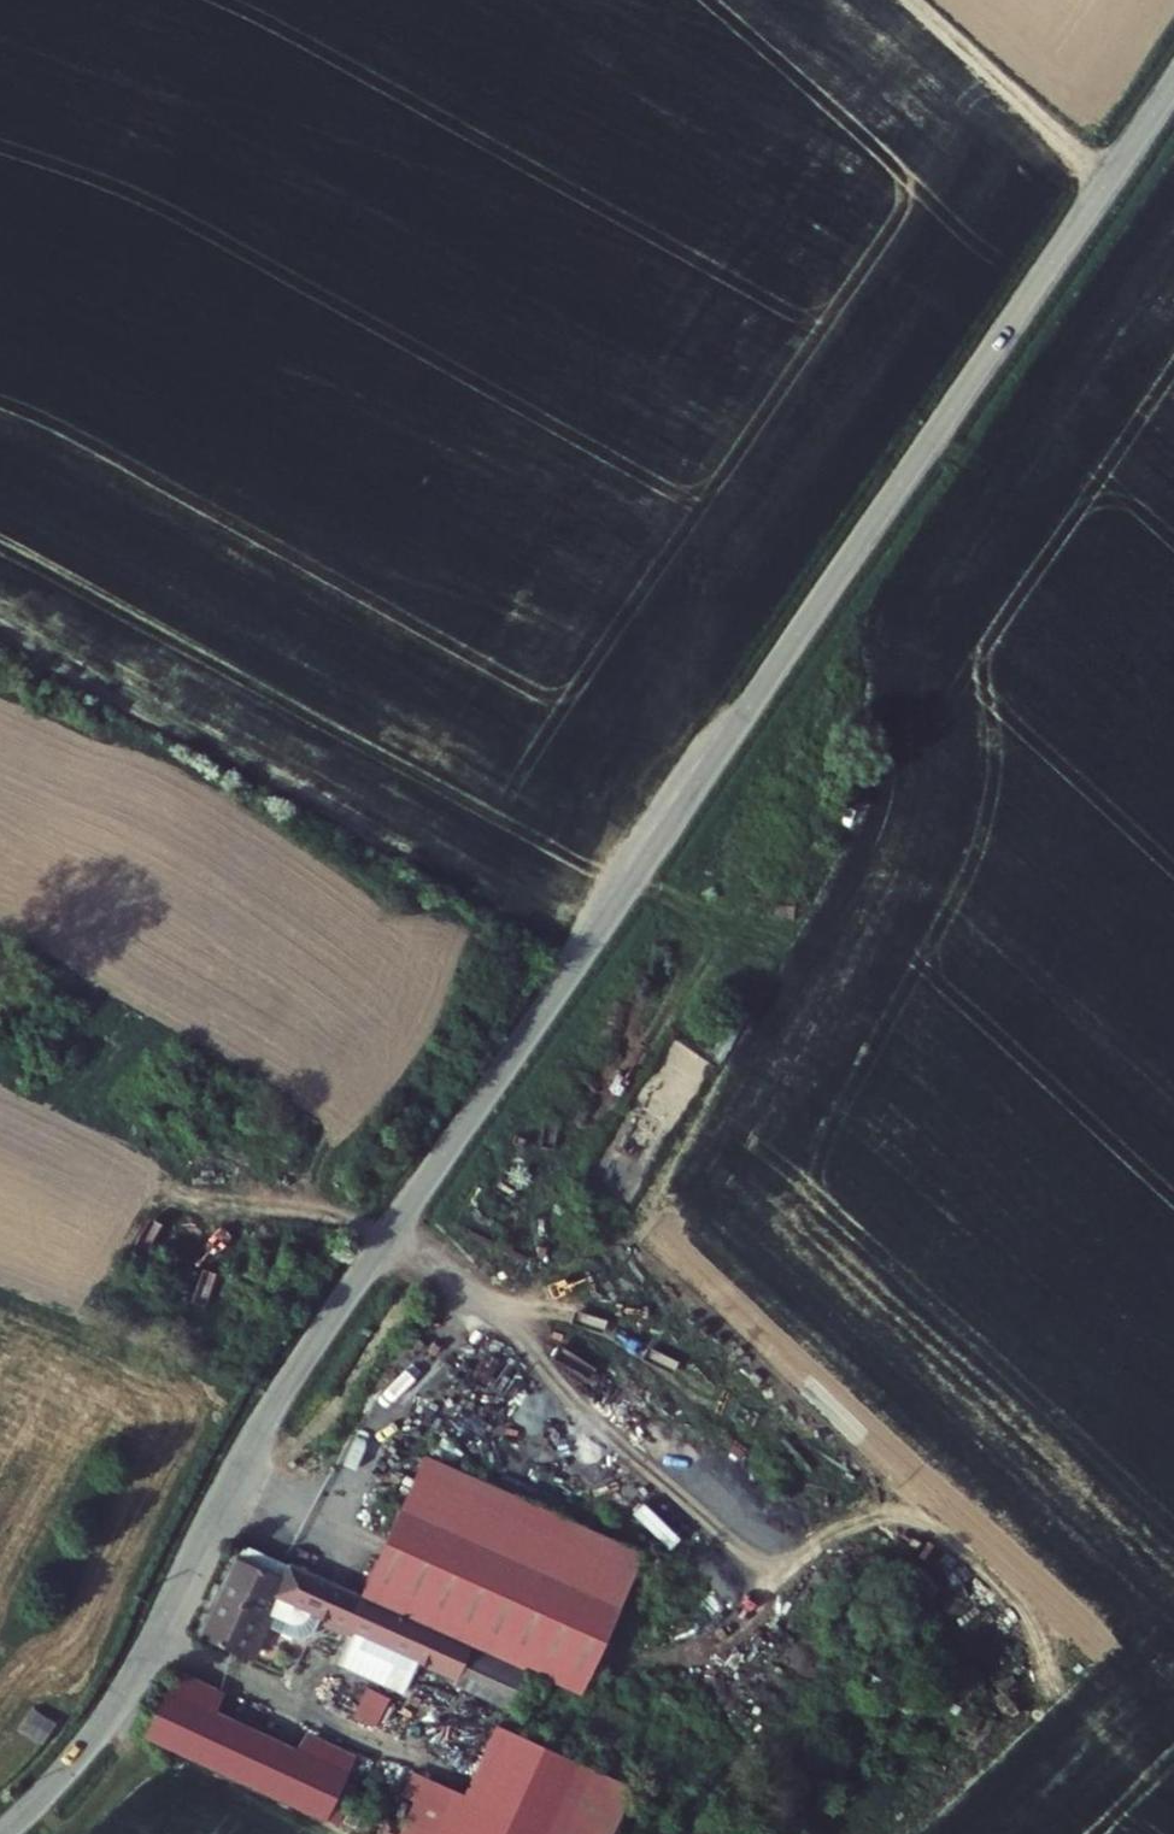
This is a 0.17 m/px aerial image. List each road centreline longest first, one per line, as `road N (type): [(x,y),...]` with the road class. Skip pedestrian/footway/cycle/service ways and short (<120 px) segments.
road 1 (tertiary): [(1173,77),(287,1382),(121,1700),(73,1763),(1,1833)]

